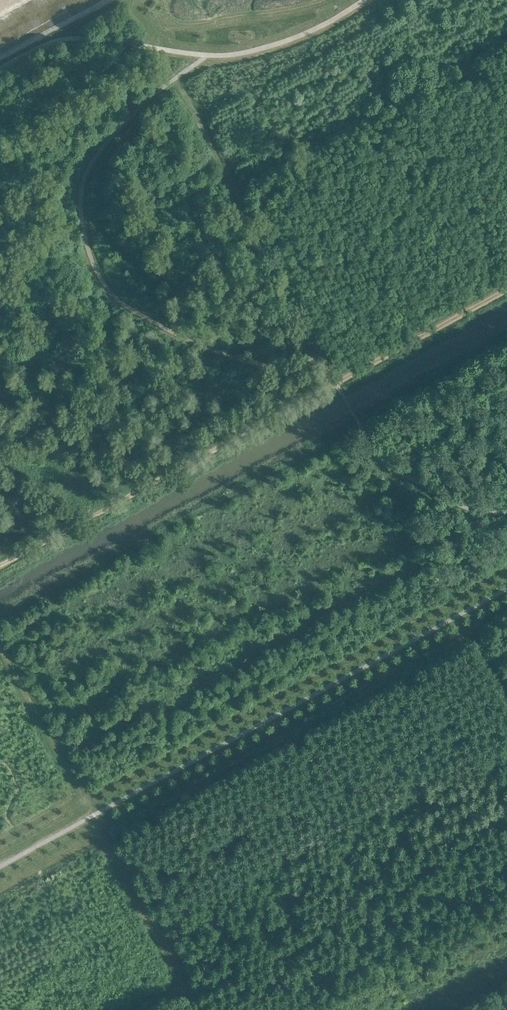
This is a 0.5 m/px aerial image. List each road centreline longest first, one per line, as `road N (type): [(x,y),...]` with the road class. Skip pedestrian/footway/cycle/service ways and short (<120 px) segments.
road 1 (track): [(506,341),(0,619)]
road 2 (track): [(135,1009),(185,984),(0,650)]
road 3 (track): [(0,564),(337,379)]

